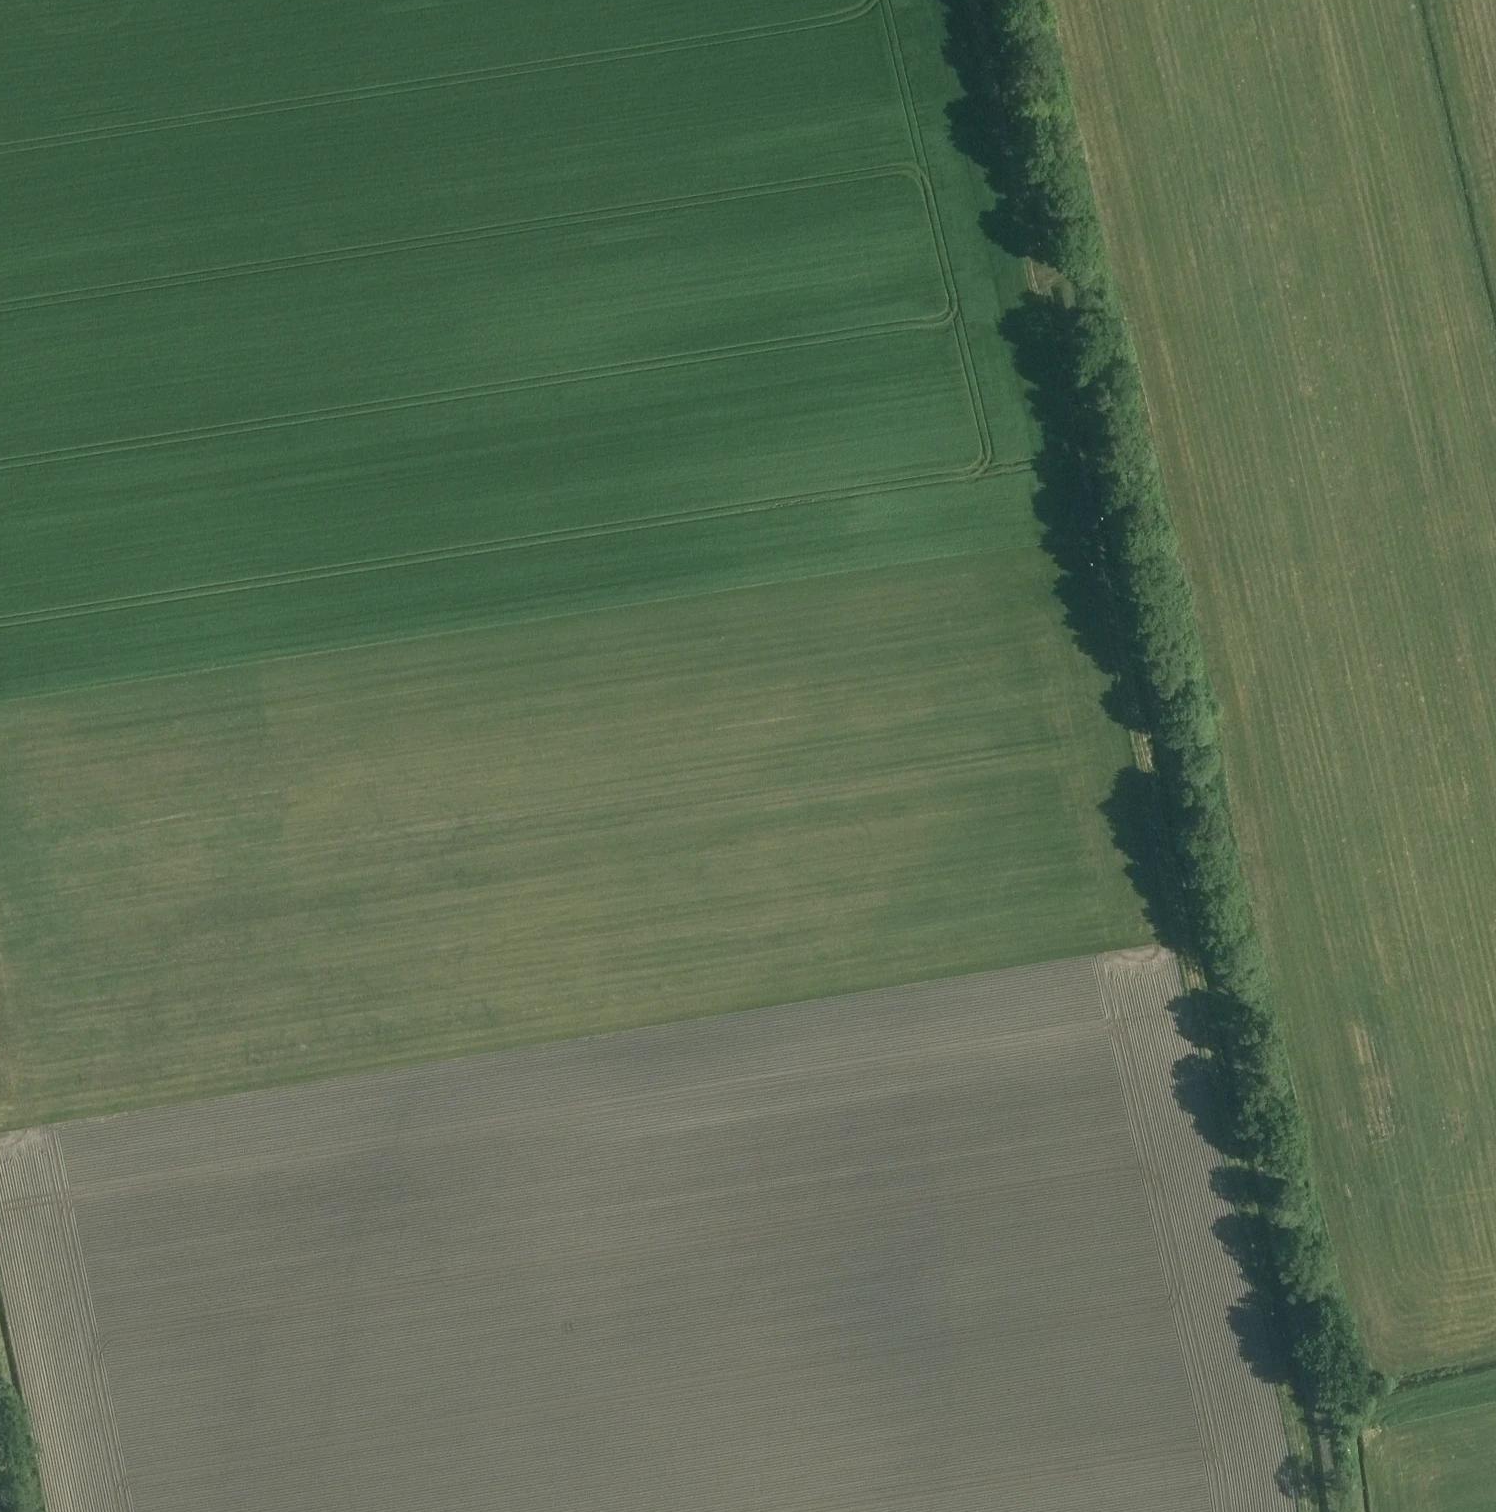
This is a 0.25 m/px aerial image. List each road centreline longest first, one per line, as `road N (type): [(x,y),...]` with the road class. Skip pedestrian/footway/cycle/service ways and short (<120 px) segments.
road 1 (track): [(993,0),(1164,733),(1327,1511)]

